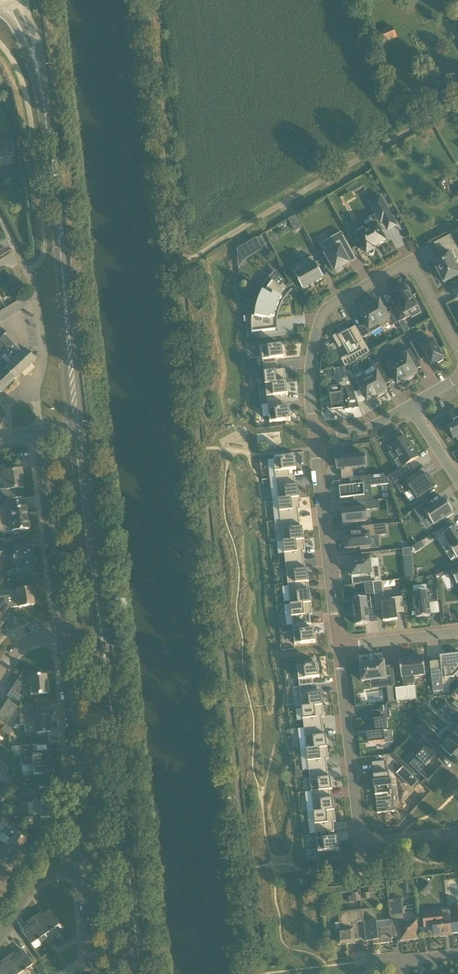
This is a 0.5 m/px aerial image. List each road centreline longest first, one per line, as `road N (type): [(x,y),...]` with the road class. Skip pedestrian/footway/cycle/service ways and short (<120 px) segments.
road 1 (primary): [(139,973),(77,425)]
road 2 (primary): [(77,425),(39,77)]
road 3 (unclassified): [(181,268),(457,106)]
road 4 (residential): [(313,436),(312,349),(333,303),(411,266),(457,348)]
road 5 (track): [(181,268),(151,0)]
road 6 (residential): [(79,864),(61,634)]
road 7 (residential): [(338,647),(313,436)]
road 8 (residential): [(61,634),(40,431)]
road 9 (residential): [(360,842),(338,647)]
road 10 (residential): [(40,431),(41,328),(15,248)]
road 11 (residential): [(457,633),(338,647)]

